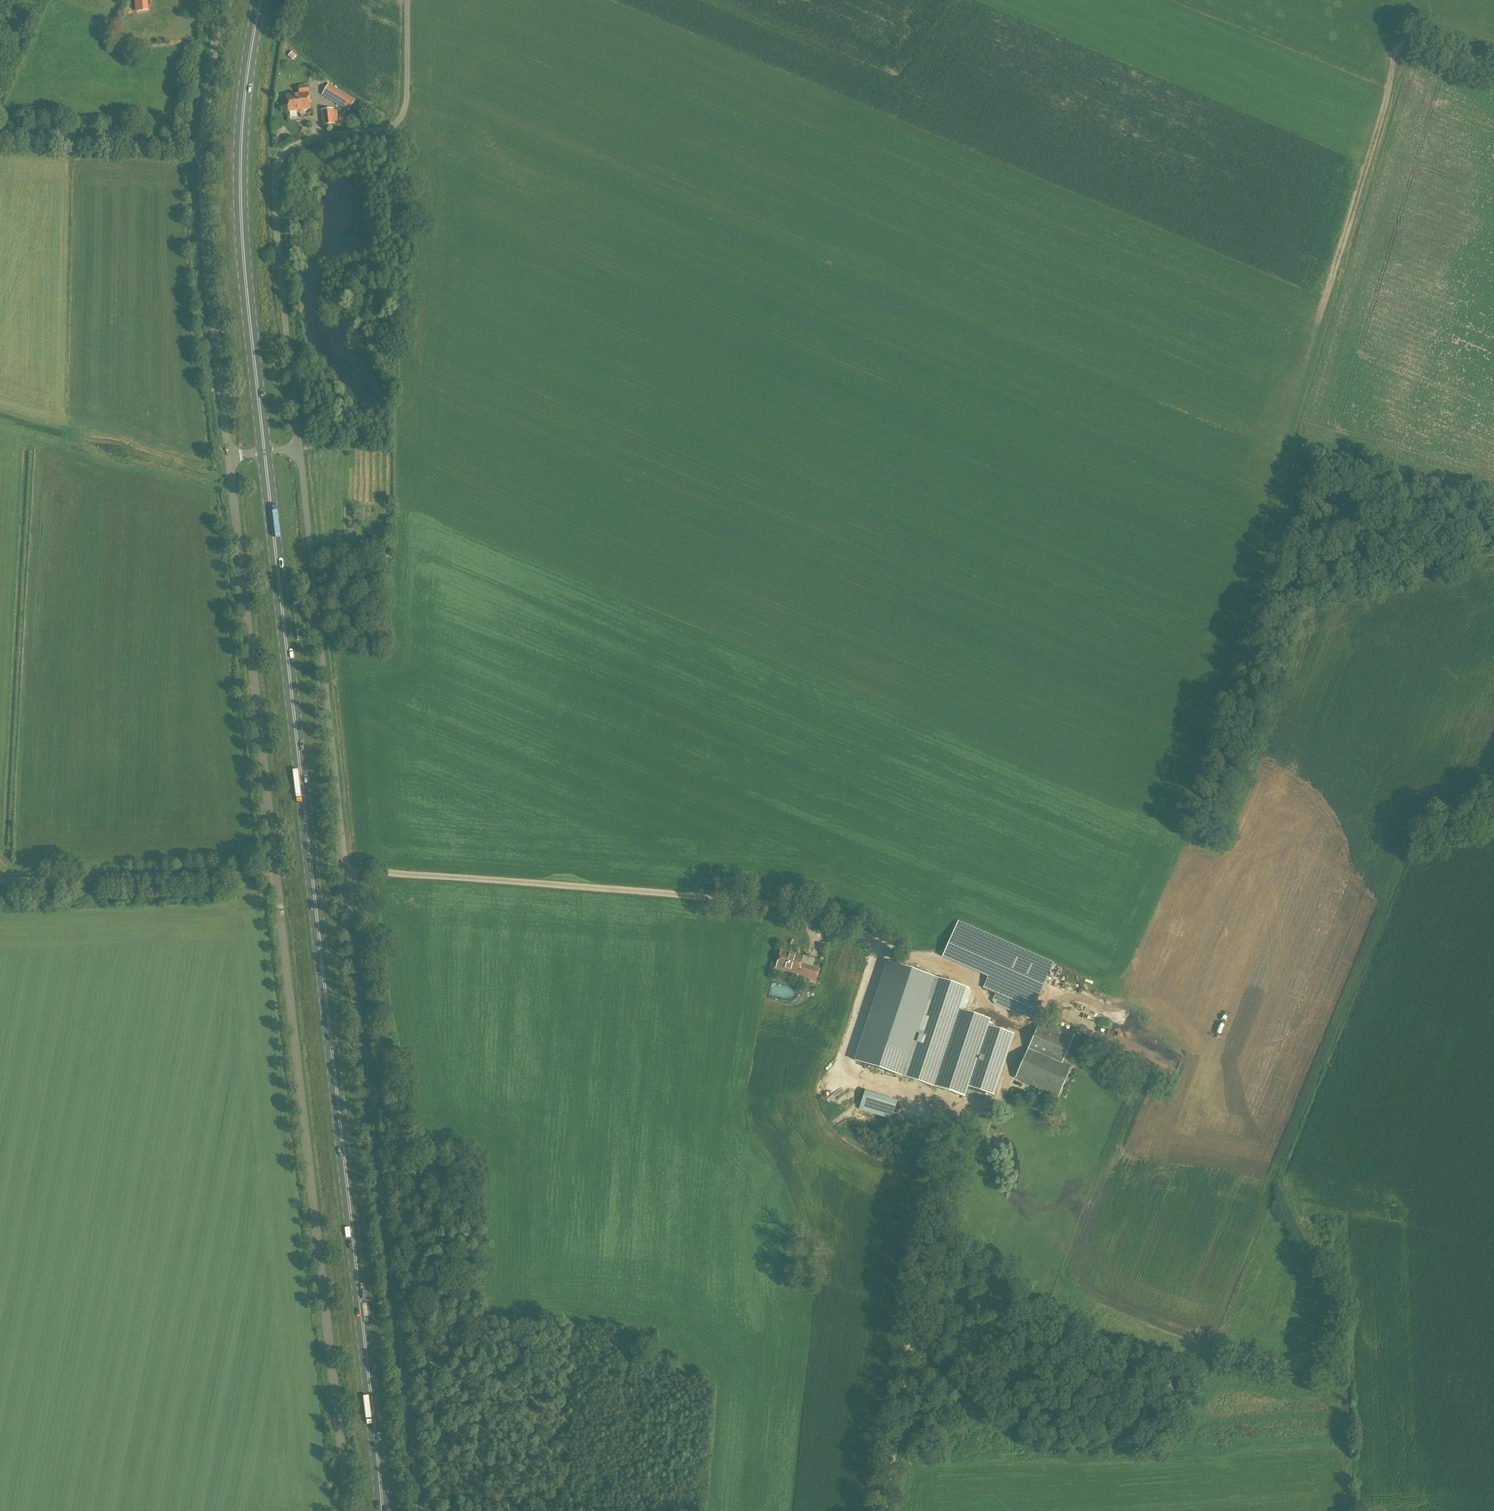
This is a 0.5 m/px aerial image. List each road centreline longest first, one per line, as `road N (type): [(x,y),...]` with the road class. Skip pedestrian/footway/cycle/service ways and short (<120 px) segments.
road 1 (unclassified): [(419,1510),(299,452)]
road 2 (primary): [(383,1510),(265,454)]
road 3 (unclassified): [(347,1510),(274,874)]
road 4 (unclassified): [(299,452),(276,166),(304,143),(398,123),(408,91),(407,0)]
road 5 (primary): [(265,454),(240,180),(261,0)]
road 6 (unclassified): [(274,874),(228,457)]
road 7 (unclassified): [(228,457),(203,150)]
road 8 (unclassified): [(0,882),(274,874)]
road 9 (unclassified): [(203,150),(0,140)]
road 10 (unclassified): [(203,150),(221,0)]

